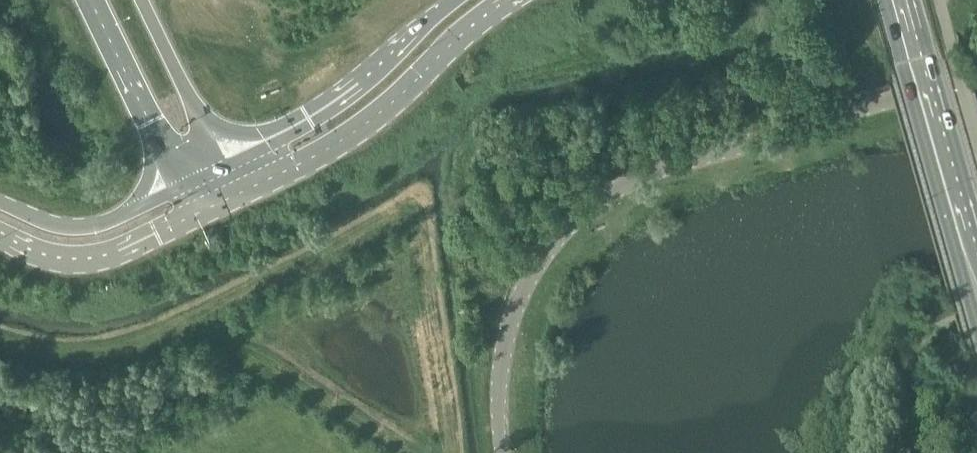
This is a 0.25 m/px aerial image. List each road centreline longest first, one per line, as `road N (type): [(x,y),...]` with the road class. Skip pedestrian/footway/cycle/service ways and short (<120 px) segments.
road 1 (unclassified): [(976,79),(655,174),(590,211),(546,256),(520,304),(504,363),(509,452)]
road 2 (secondary): [(226,208),(362,135),(518,0)]
road 3 (secondary): [(454,0),(315,121),(232,163)]
road 4 (unclassified): [(0,237),(65,264),(101,263),(226,208)]
road 5 (secondary): [(976,272),(917,55)]
road 6 (primary): [(93,0),(183,186)]
road 7 (unclassified): [(183,186),(96,224),(66,225),(0,200)]
road 8 (primary): [(232,163),(151,0)]

